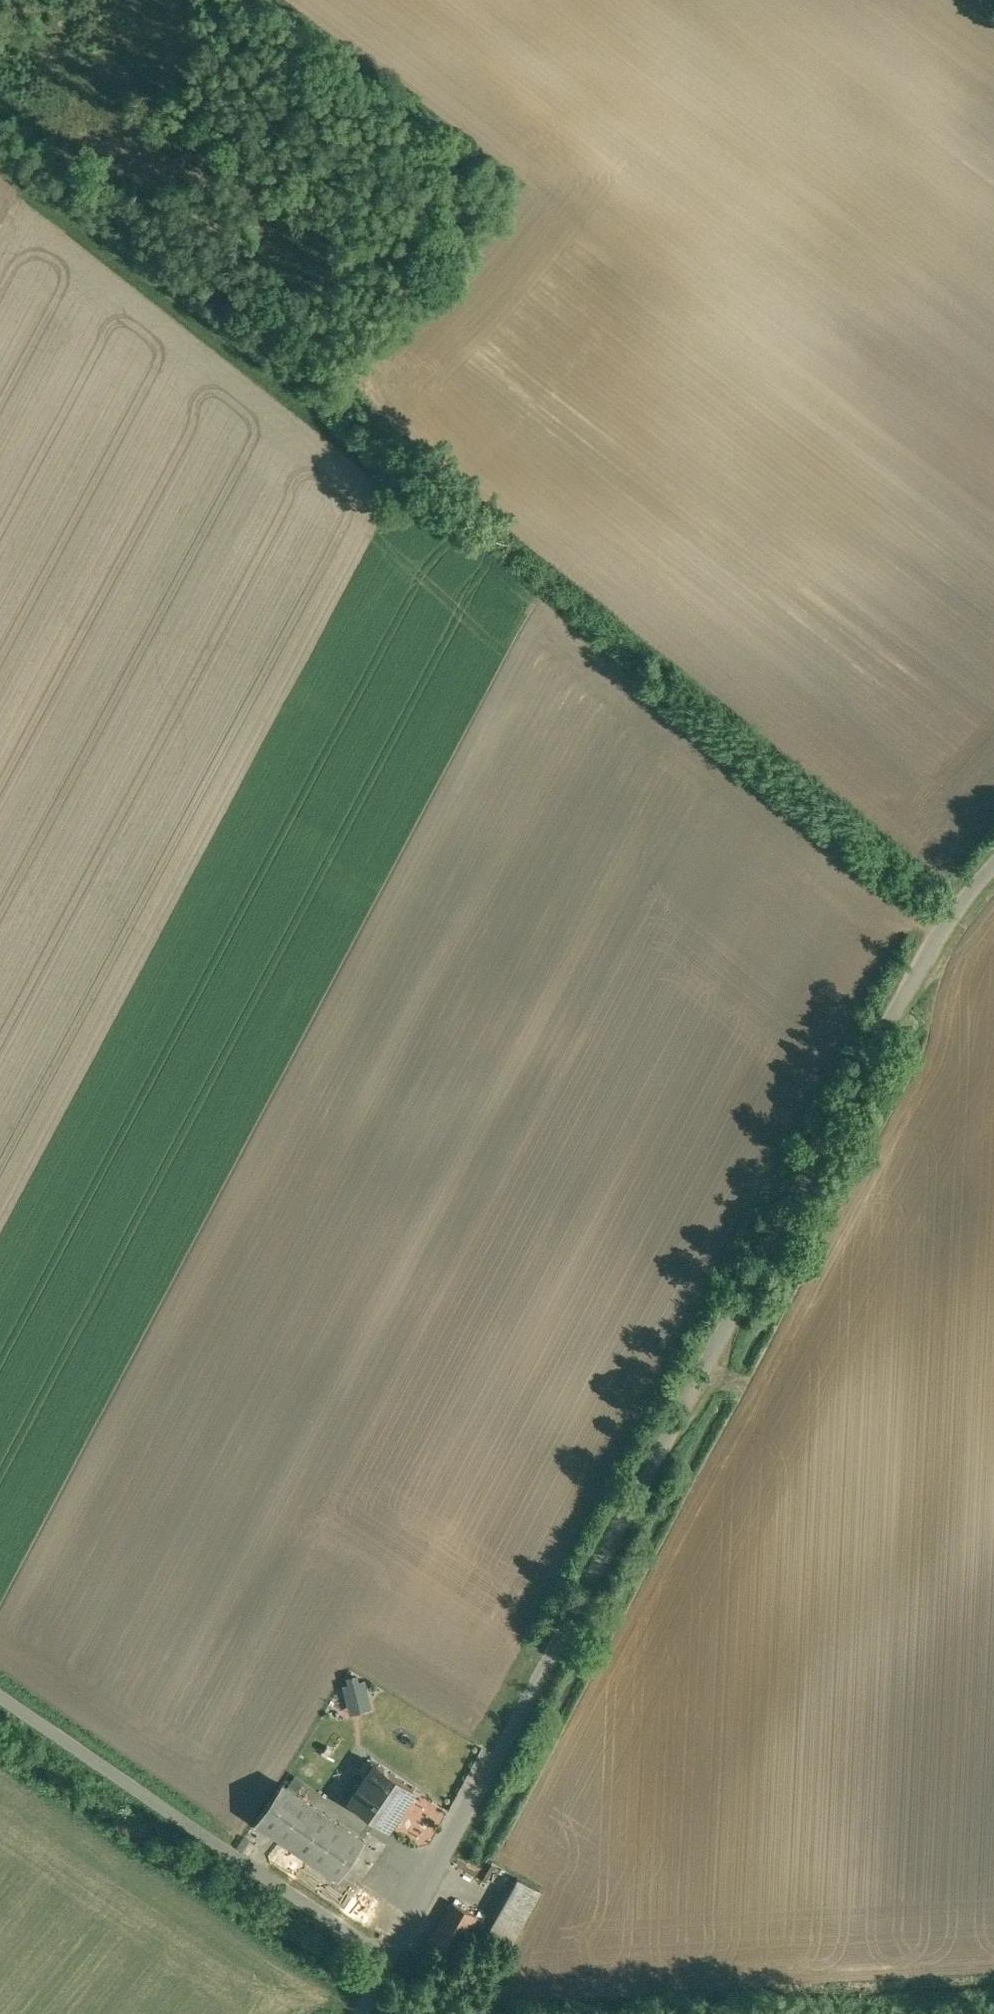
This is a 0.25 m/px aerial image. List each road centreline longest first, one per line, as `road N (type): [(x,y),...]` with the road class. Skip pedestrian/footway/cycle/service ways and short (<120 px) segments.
road 1 (unclassified): [(993,856),(753,1246),(384,1950)]
road 2 (unclassified): [(0,1687),(384,1950)]

